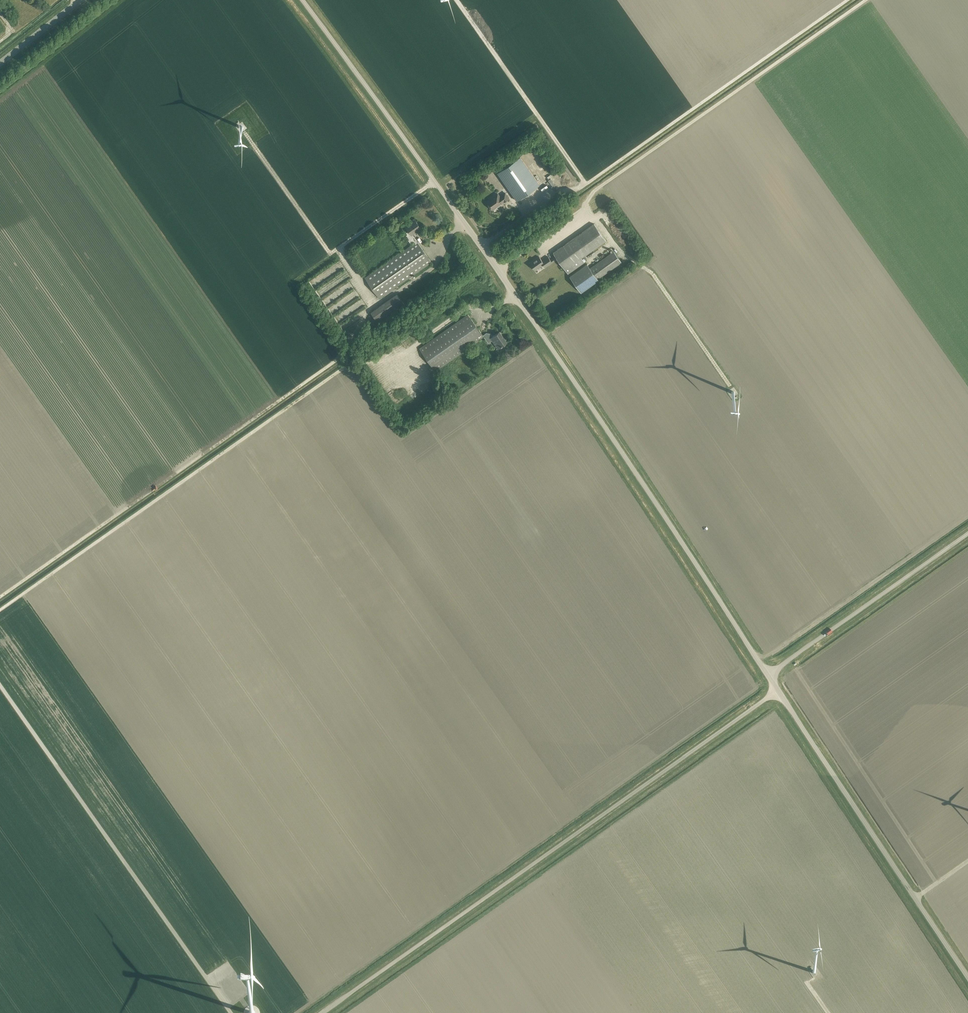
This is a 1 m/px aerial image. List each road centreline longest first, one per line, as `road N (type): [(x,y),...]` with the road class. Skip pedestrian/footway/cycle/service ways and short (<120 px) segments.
road 1 (unclassified): [(768,675),(562,363),(302,0)]
road 2 (residential): [(322,1012),(778,691)]
road 3 (track): [(349,364),(0,611)]
road 4 (track): [(343,356),(0,598)]
road 5 (unclassified): [(967,977),(778,691)]
road 6 (residential): [(768,675),(967,533)]

